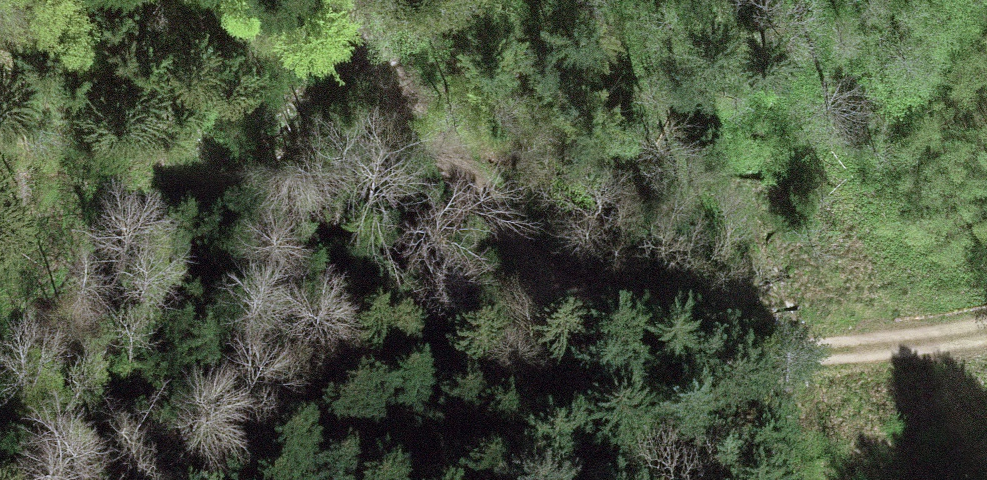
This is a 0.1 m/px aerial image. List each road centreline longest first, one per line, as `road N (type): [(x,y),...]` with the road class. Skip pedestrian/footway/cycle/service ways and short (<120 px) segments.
road 1 (track): [(356,0),(395,89),(523,264),(559,298),(638,332),(820,350)]
road 2 (track): [(356,3),(48,232),(0,290)]
road 3 (track): [(237,479),(578,310)]
road 4 (track): [(820,350),(986,332)]

